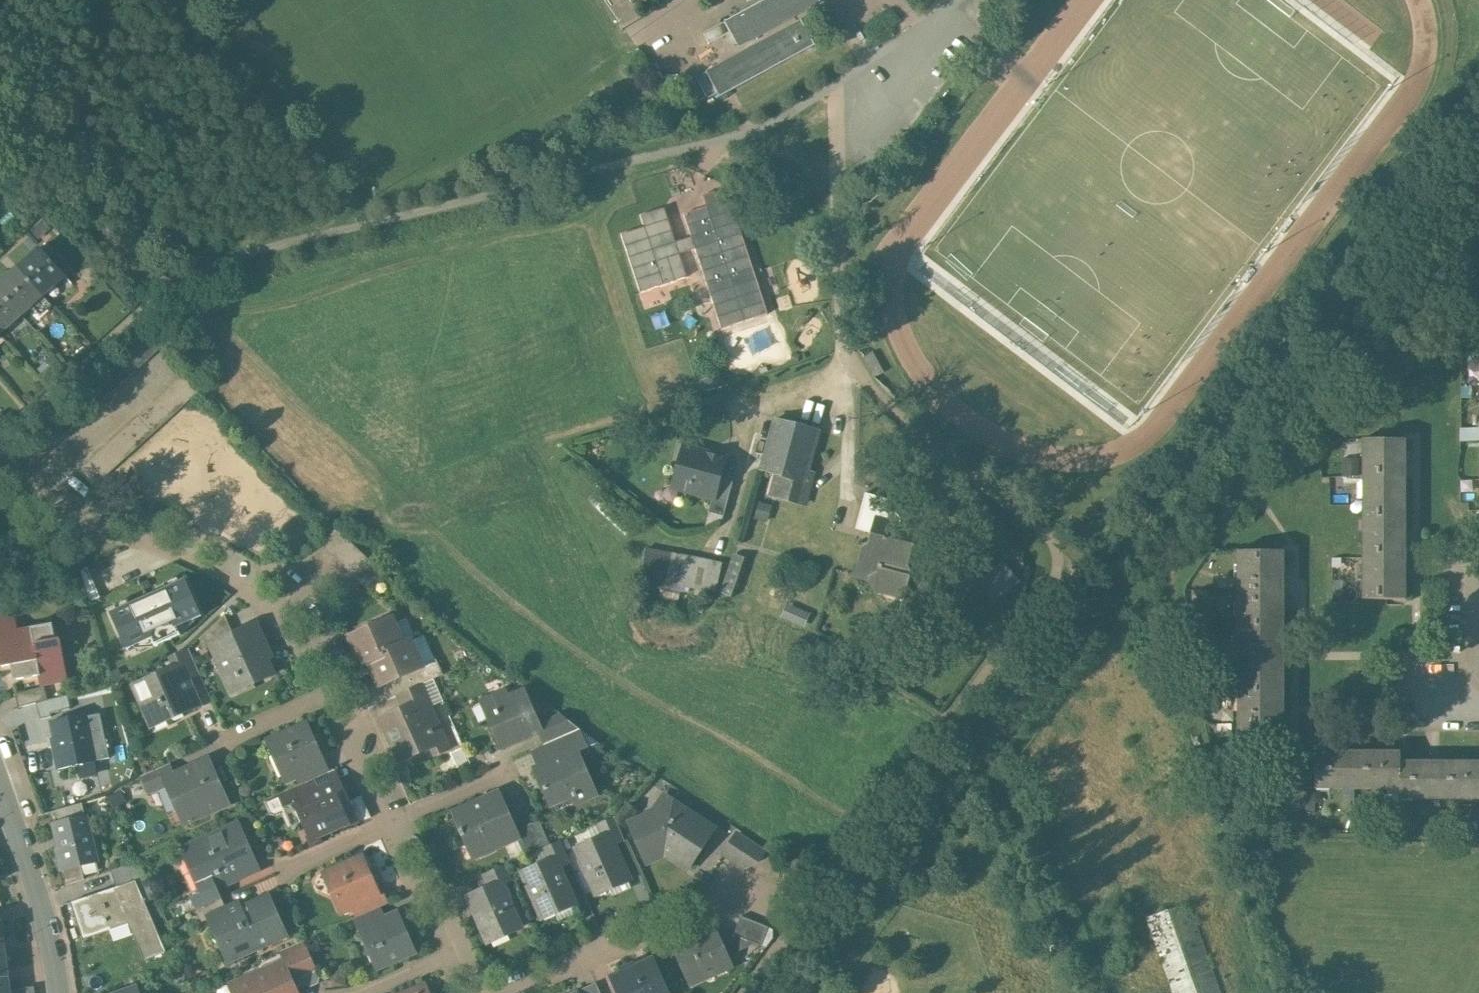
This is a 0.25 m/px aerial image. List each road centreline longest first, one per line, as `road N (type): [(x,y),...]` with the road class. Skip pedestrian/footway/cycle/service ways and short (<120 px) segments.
road 1 (residential): [(0,494),(113,522),(225,572),(306,637),(340,690)]
road 2 (residential): [(510,992),(679,909),(816,894)]
road 3 (residential): [(59,992),(49,933),(0,786)]
road 4 (residential): [(395,820),(455,951)]
road 5 (residential): [(340,690),(395,820)]
road 6 (residential): [(947,0),(933,48),(869,102)]
road 7 (residential): [(340,690),(225,737)]
road 8 (residential): [(395,820),(508,770)]

